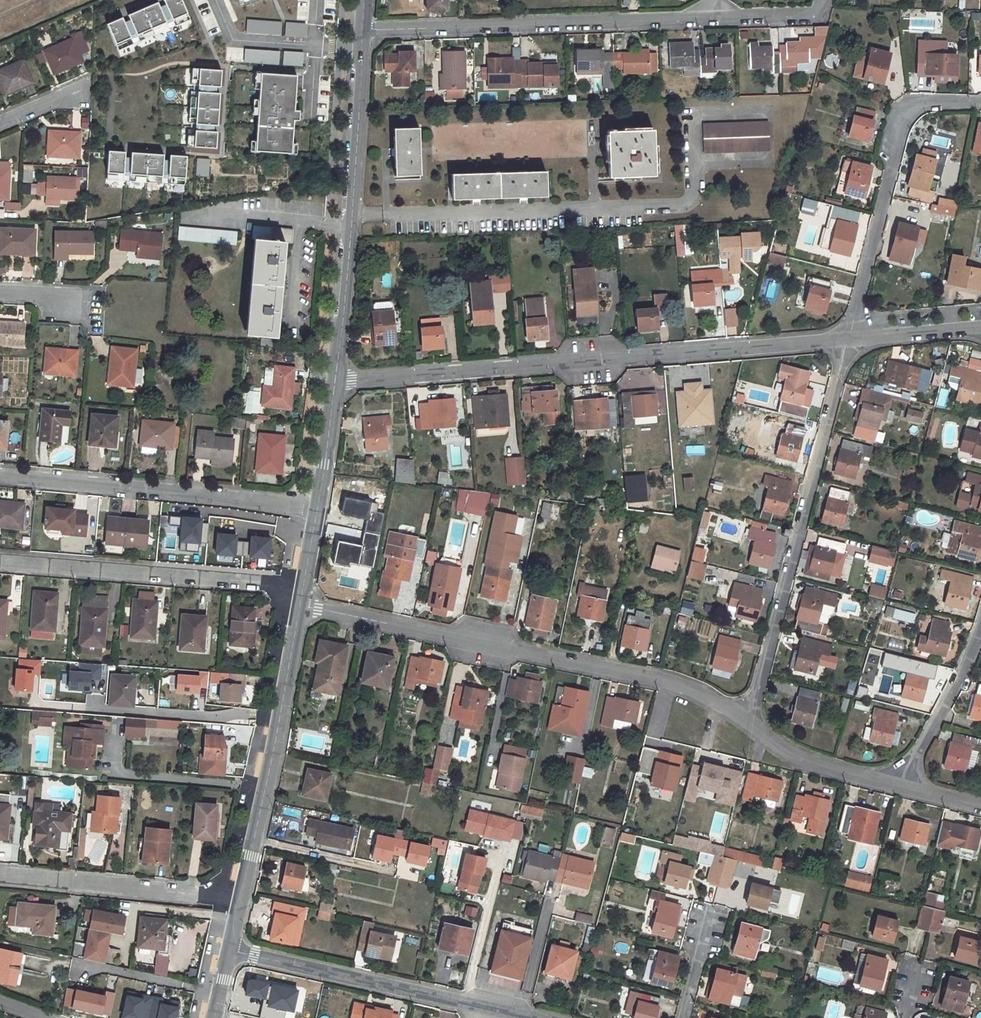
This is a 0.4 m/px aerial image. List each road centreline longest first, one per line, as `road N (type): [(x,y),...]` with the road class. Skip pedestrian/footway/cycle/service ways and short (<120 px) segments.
road 1 (residential): [(848,336),(336,380)]
road 2 (residential): [(349,217),(680,203),(694,190),(695,118),(767,111)]
road 3 (residential): [(749,722),(687,688),(298,608)]
road 4 (residential): [(749,722),(848,336)]
road 5 (residential): [(364,28),(709,16)]
road 6 (residential): [(317,508),(0,474)]
road 7 (residential): [(980,105),(920,103),(898,127),(848,336)]
road 8 (unclassified): [(530,1017),(232,951)]
road 9 (residential): [(0,563),(303,587)]
road 10 (residential): [(243,900),(0,876)]
road 11 (residential): [(117,722),(115,773),(264,786)]
road 12 (residential): [(364,28),(349,217)]
road 13 (residential): [(278,716),(94,709)]
road 14 (residential): [(980,636),(948,707),(914,754),(905,789)]
road 15 (residential): [(905,789),(780,748),(749,722)]
road 16 (residential): [(349,217),(336,380)]
road 17 (residential): [(221,995),(84,966)]
road 18 (residential): [(980,324),(848,336)]
road 19 (residential): [(336,380),(317,508)]
road 20 (residential): [(709,16),(823,12),(826,0)]

